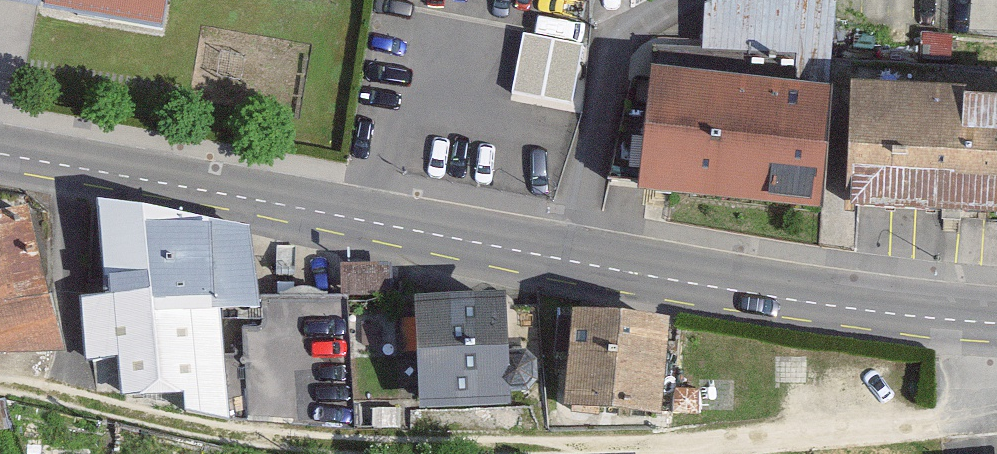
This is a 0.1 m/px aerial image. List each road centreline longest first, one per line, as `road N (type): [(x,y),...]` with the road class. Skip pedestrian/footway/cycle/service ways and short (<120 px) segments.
road 1 (primary): [(996,323),(776,297),(0,152)]

